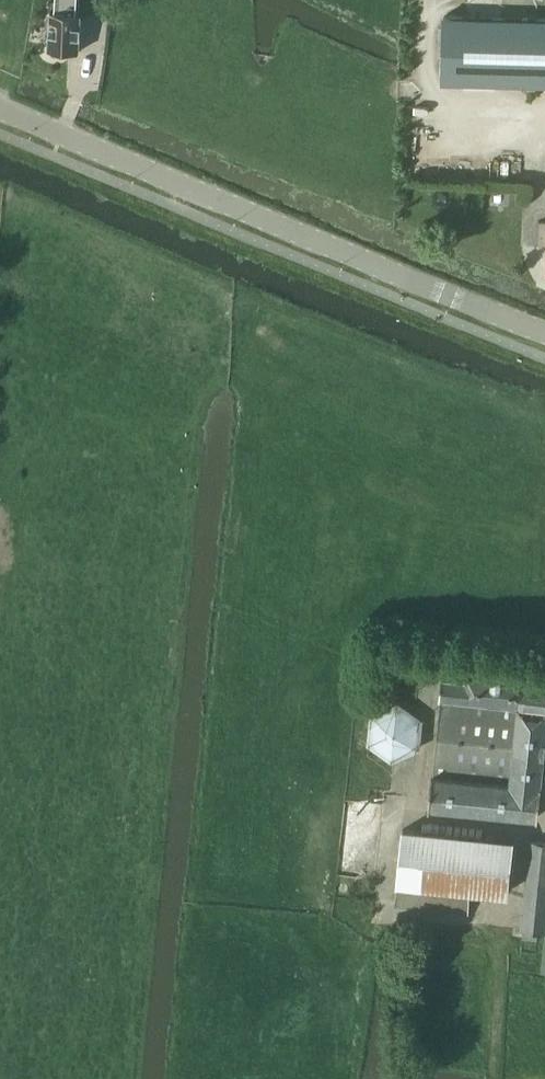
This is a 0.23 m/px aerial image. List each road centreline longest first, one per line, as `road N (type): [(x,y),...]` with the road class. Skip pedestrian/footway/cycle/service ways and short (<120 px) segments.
road 1 (tertiary): [(544,333),(0,110)]

